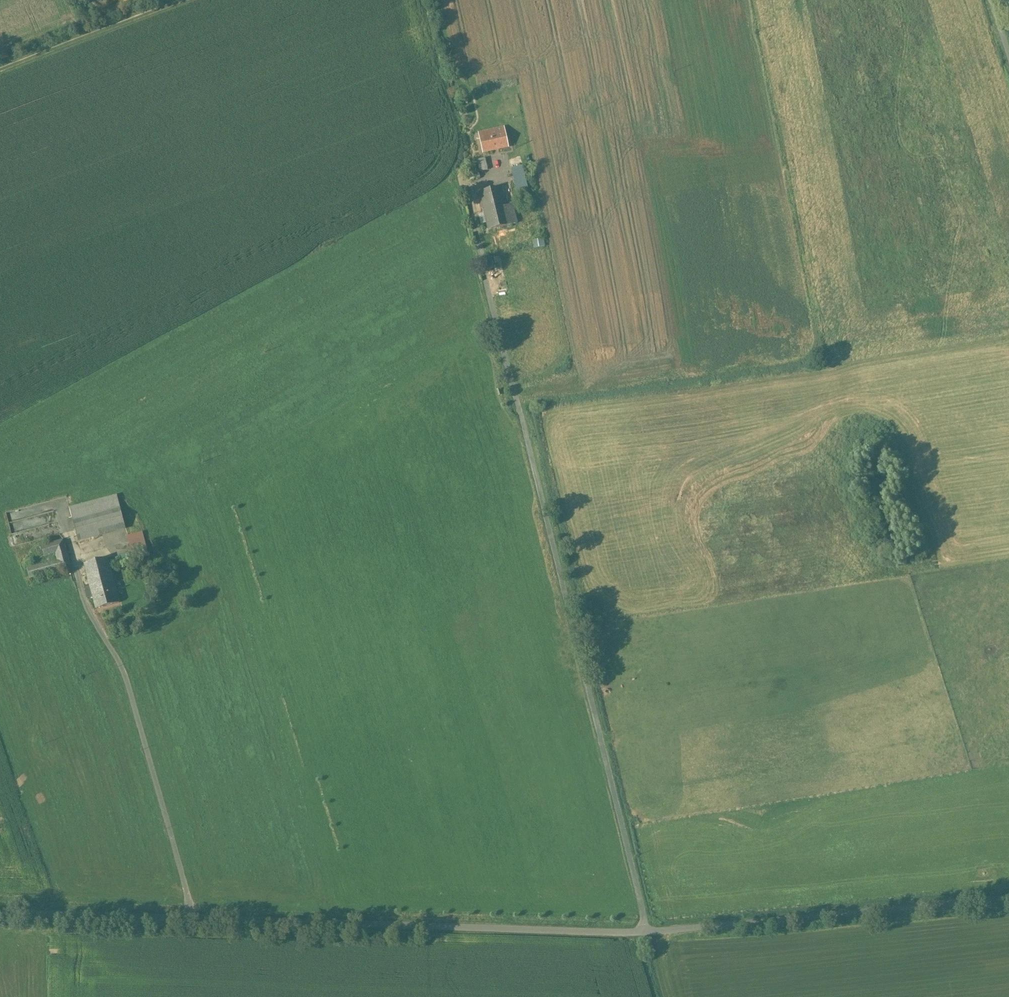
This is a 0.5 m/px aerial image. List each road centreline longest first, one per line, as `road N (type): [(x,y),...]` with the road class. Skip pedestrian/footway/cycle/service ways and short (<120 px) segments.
road 1 (residential): [(648,931),(483,269)]
road 2 (unclassified): [(0,912),(648,931)]
road 3 (unclassified): [(648,931),(1008,897)]
road 4 (track): [(0,68),(176,0)]

